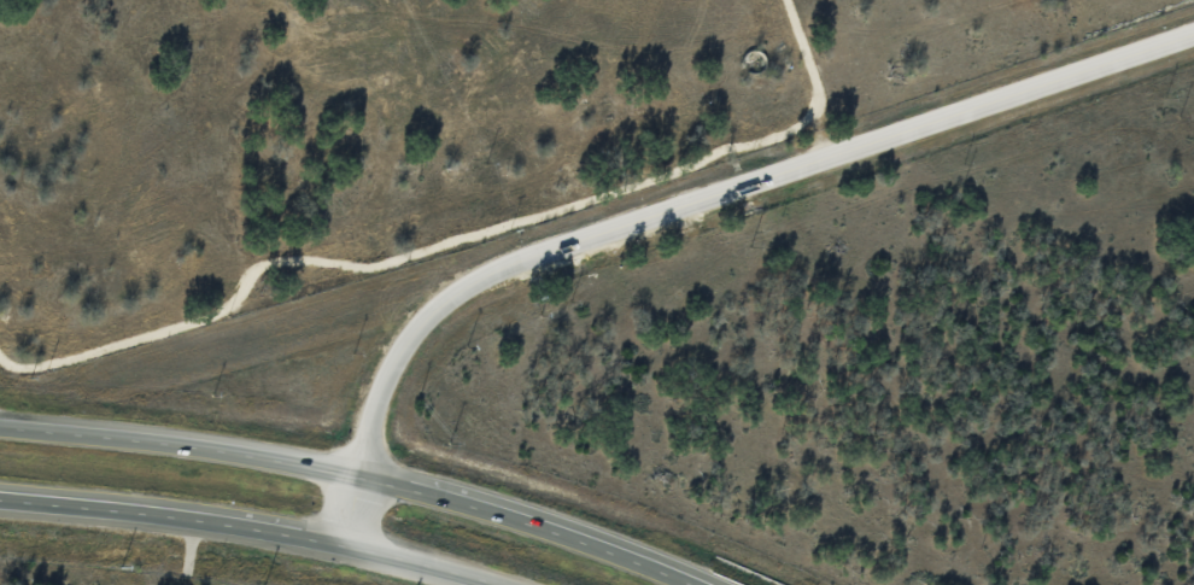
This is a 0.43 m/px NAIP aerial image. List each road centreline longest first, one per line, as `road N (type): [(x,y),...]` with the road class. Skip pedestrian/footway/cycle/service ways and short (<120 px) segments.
road 1 (tertiary): [(359,475),(393,363),(444,292),(517,257),(1193,34)]
road 2 (trunk): [(359,475),(246,452),(0,423)]
road 3 (trunk): [(702,584),(503,513),(359,475)]
road 4 (trunk): [(0,500),(127,511),(343,549)]
road 5 (trunk): [(343,549),(487,584)]

